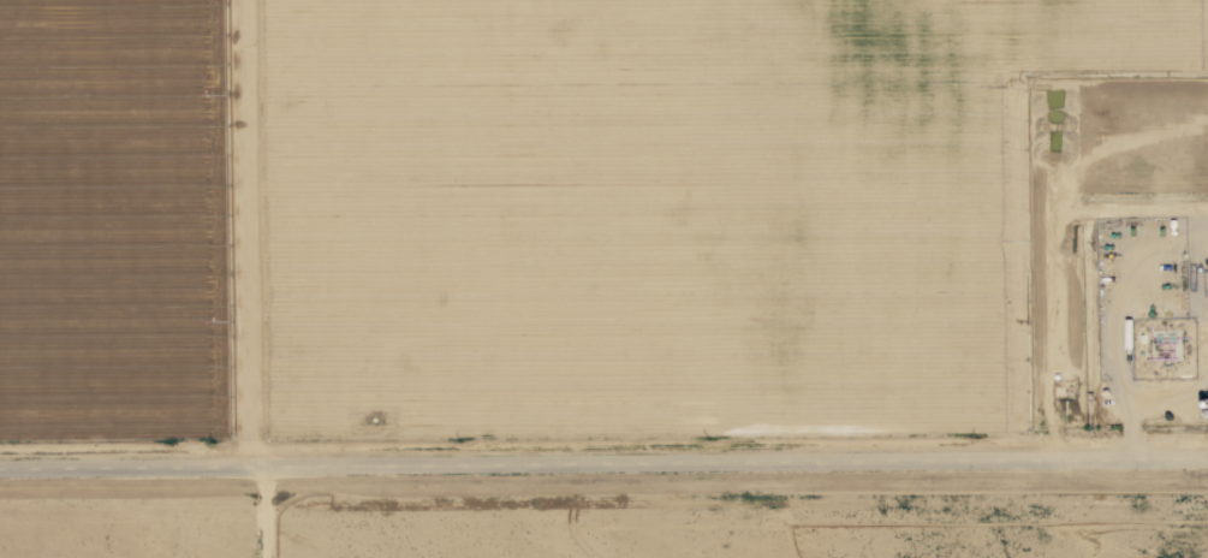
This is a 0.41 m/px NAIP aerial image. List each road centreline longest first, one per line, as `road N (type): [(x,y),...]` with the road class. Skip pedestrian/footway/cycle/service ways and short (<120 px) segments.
road 1 (residential): [(0,472),(1207,460)]

